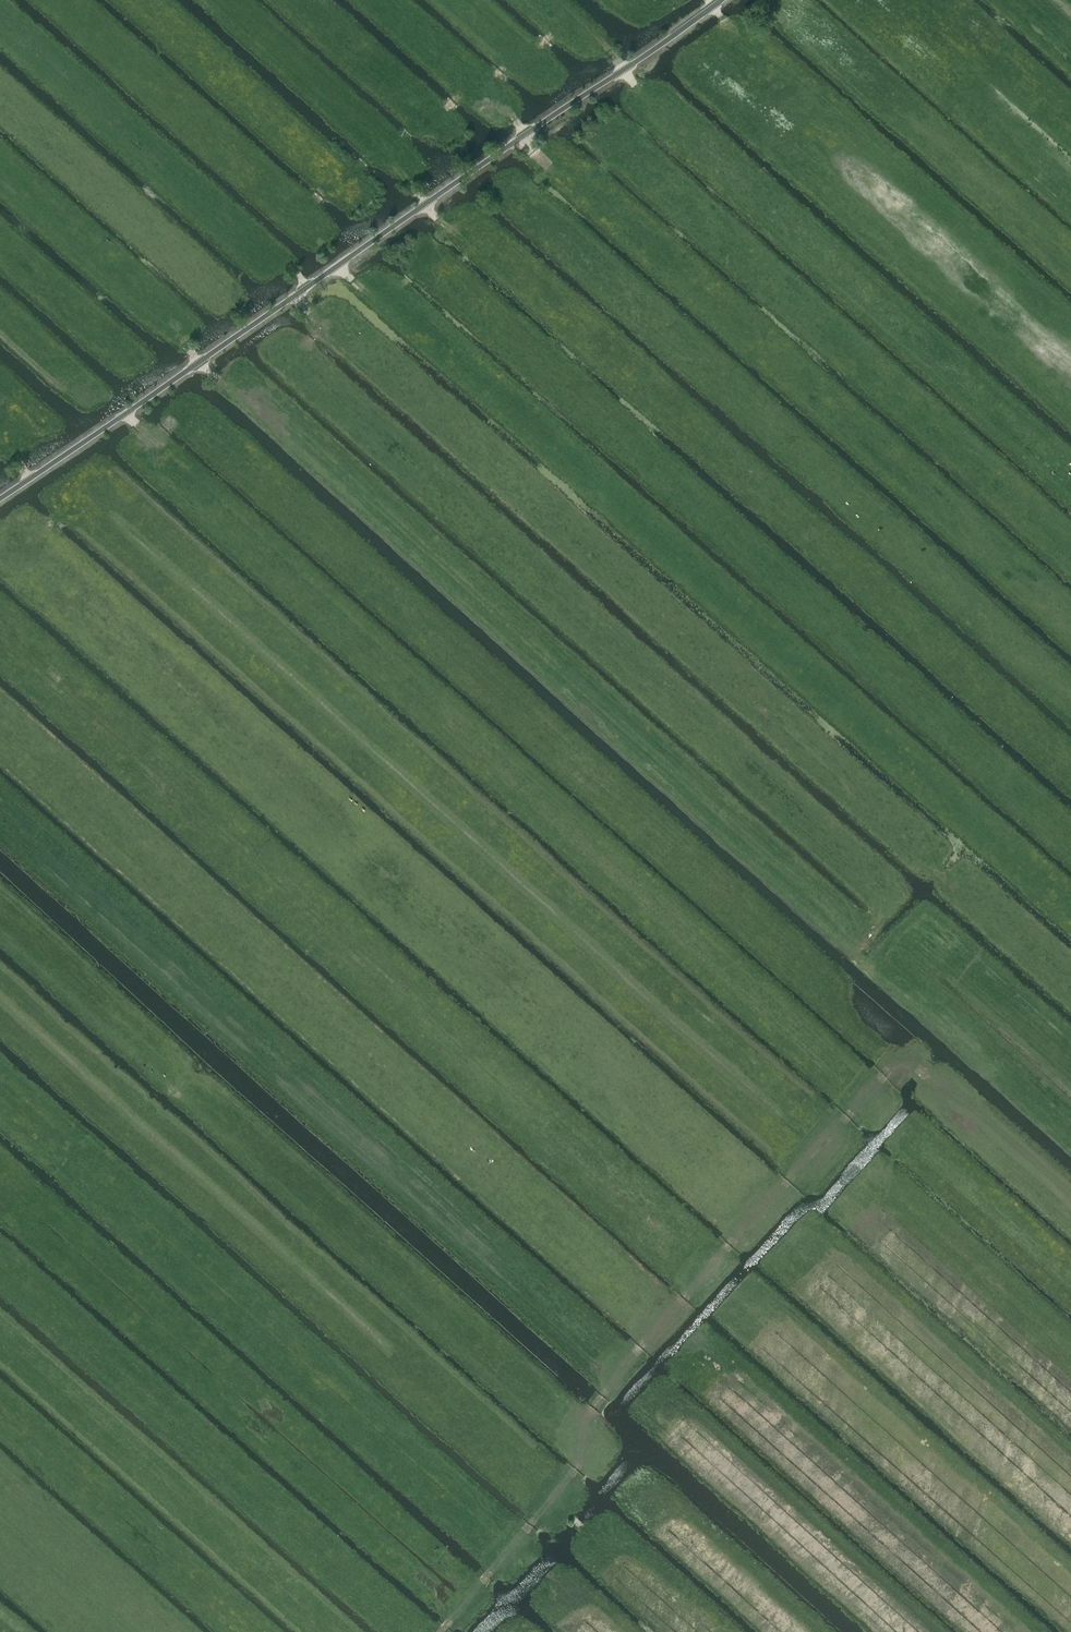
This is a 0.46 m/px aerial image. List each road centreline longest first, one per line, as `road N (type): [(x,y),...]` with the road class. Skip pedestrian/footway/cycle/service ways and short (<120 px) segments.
road 1 (unclassified): [(0,498),(720,0)]
road 2 (track): [(1070,209),(858,0)]

